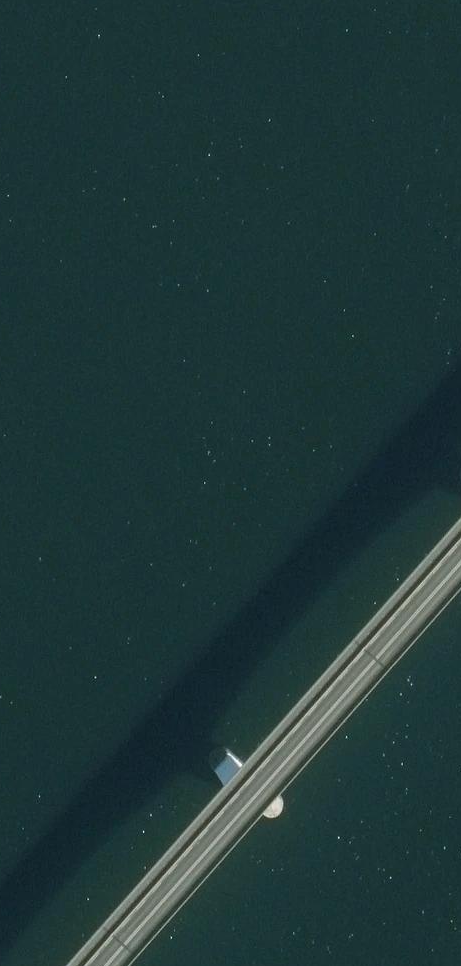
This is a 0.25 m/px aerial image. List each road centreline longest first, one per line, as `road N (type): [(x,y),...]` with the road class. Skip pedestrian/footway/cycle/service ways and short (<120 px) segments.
road 1 (primary): [(92,965),(460,547)]

